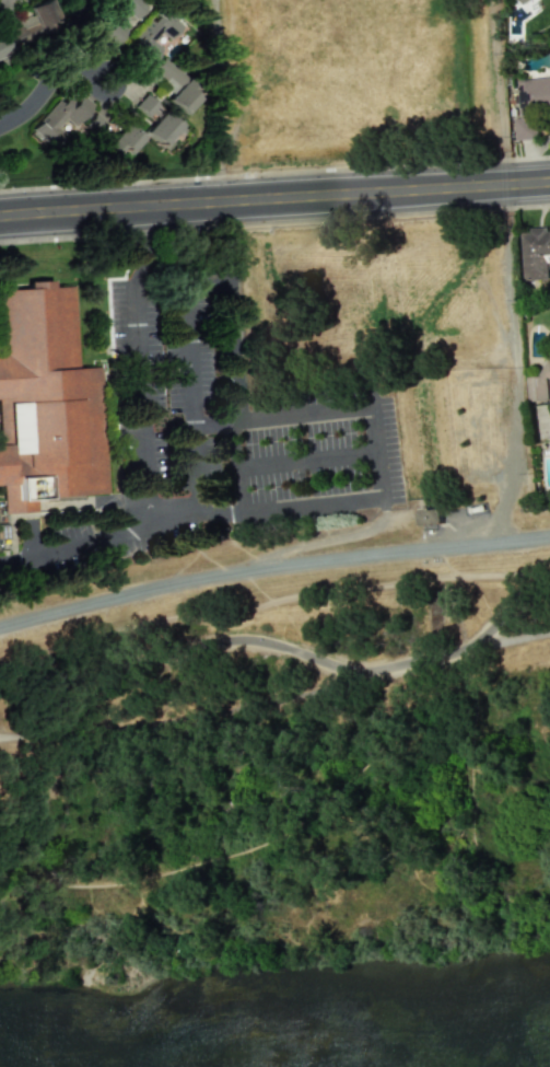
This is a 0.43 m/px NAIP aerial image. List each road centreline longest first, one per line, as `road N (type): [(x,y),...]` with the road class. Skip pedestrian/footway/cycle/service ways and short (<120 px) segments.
road 1 (tertiary): [(0,216),(549,181)]
road 2 (residential): [(152,207),(155,270),(180,274),(192,293),(200,509),(0,565)]
road 3 (residential): [(78,0),(63,62),(30,105),(0,123)]

